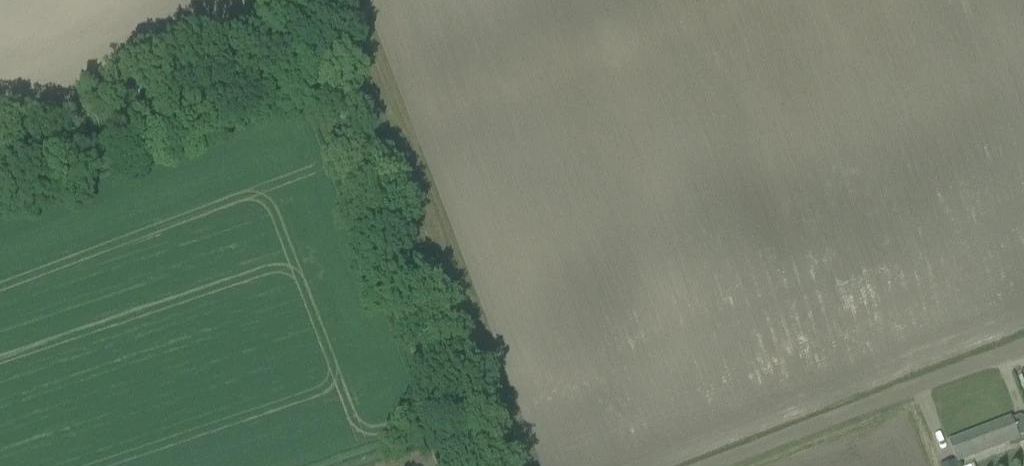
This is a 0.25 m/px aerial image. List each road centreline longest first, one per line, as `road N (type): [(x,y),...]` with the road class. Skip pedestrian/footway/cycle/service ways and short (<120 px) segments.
road 1 (unclassified): [(472,465),(295,0)]
road 2 (track): [(721,465),(1023,352)]

